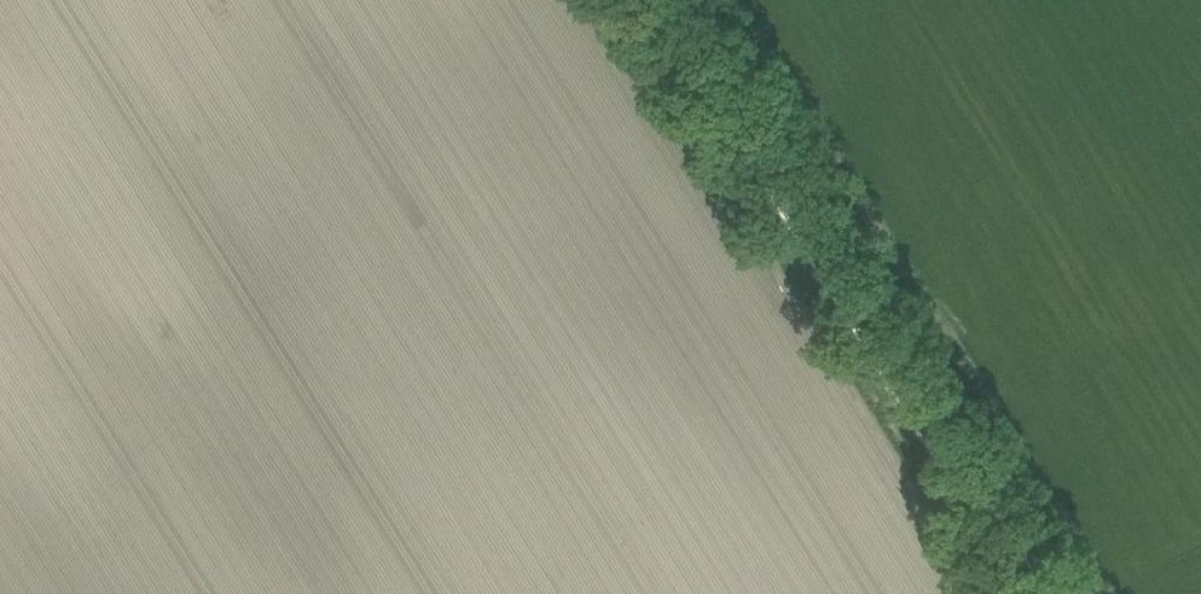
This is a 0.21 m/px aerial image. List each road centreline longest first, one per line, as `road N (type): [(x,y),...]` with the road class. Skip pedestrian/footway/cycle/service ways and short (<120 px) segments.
road 1 (unclassified): [(1048,593),(674,0)]

